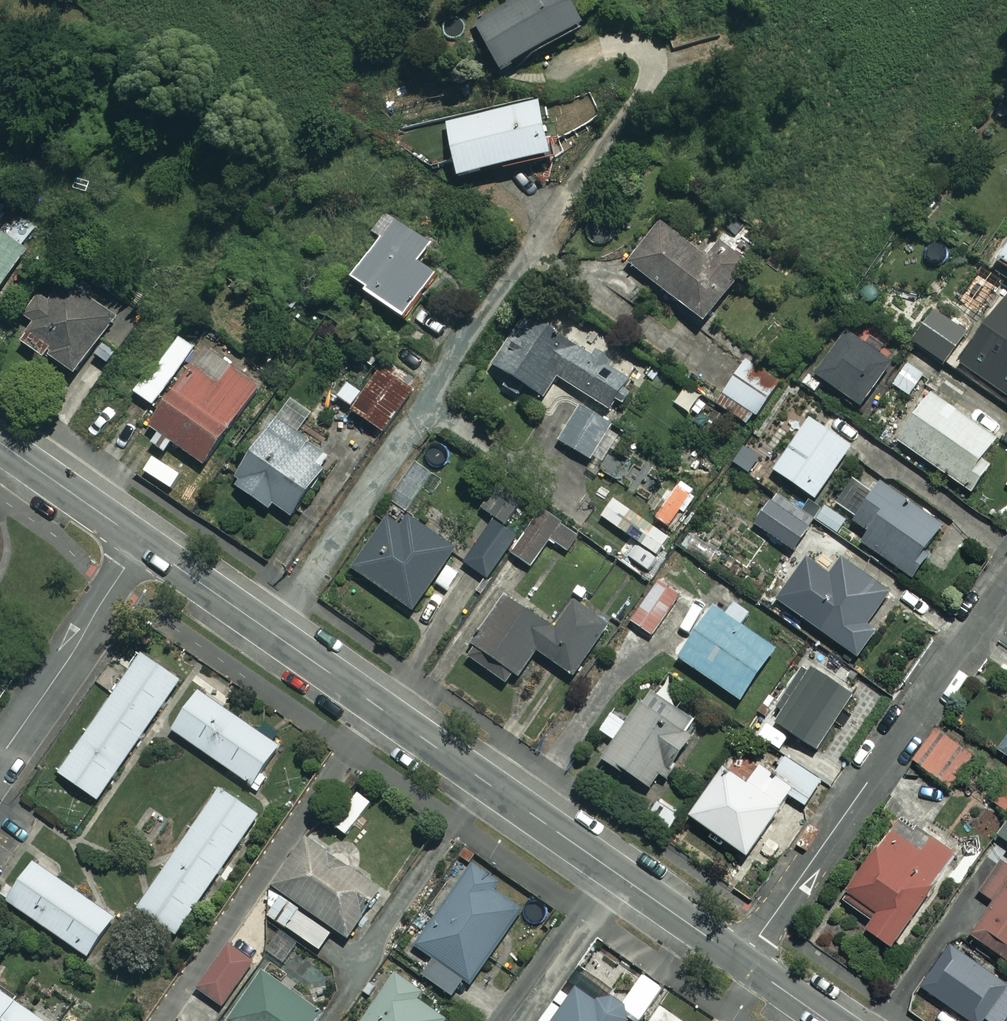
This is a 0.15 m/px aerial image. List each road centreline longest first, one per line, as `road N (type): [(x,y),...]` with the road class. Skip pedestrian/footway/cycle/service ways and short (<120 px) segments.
road 1 (residential): [(742,960),(142,542)]
road 2 (residential): [(1006,583),(742,960)]
road 3 (residential): [(0,754),(142,542)]
road 4 (residential): [(142,542),(0,442)]

